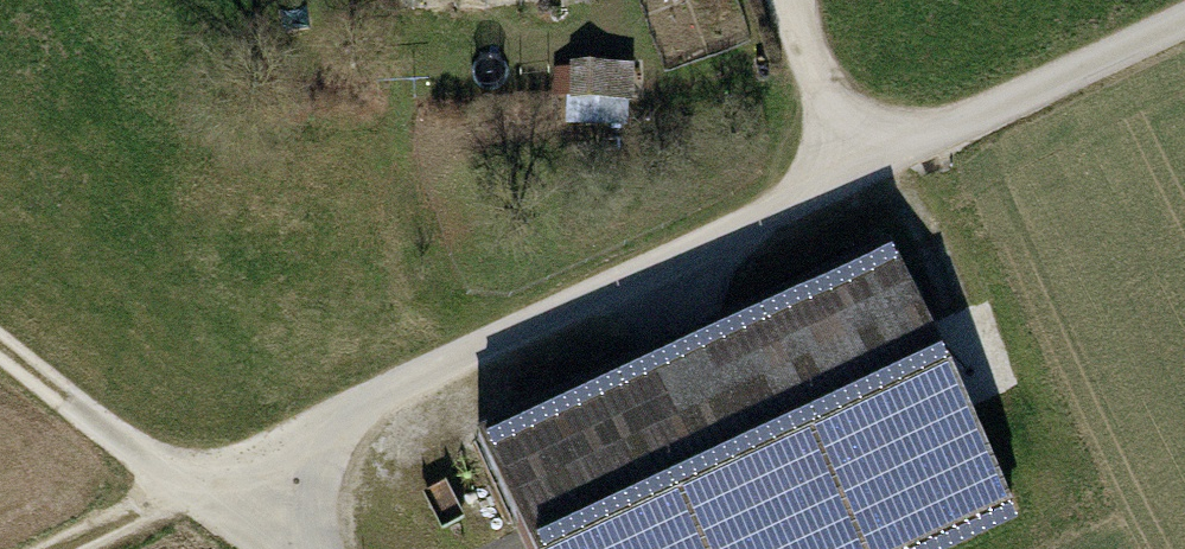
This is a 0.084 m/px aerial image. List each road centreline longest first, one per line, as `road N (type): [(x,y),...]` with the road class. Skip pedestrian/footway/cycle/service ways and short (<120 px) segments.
road 1 (track): [(308,497),(340,432),(409,382),(853,187),(1184,24)]
road 2 (track): [(63,548),(187,492),(308,497)]
road 3 (track): [(0,346),(187,492)]
road 4 (track): [(853,187),(774,0)]

